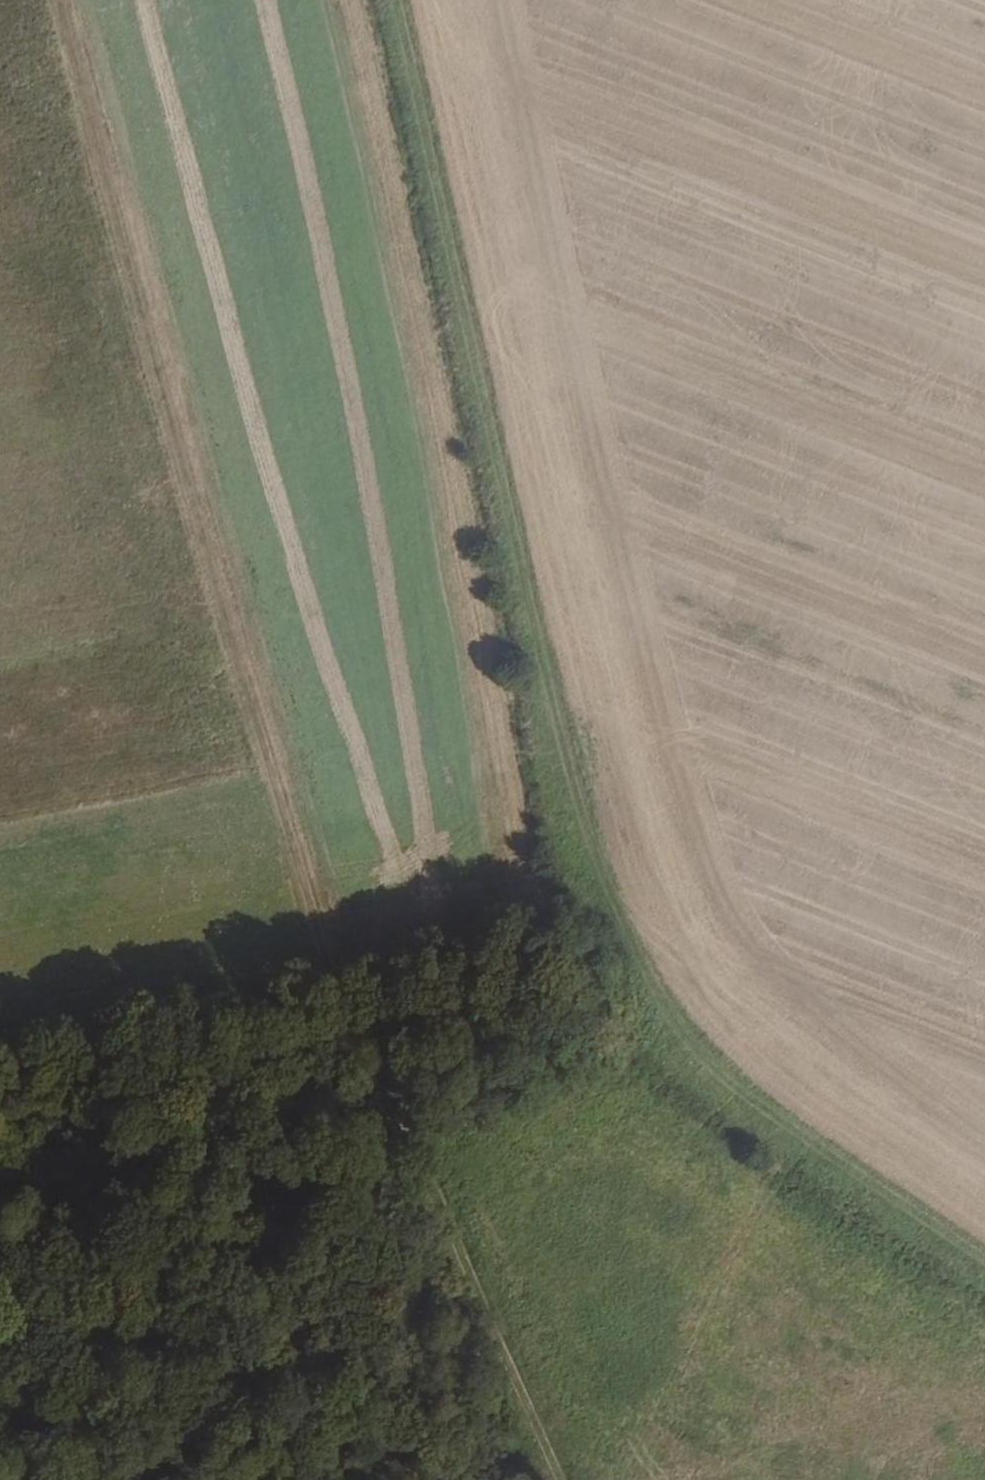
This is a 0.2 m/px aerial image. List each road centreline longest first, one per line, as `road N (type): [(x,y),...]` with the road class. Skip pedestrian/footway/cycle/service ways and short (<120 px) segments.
road 1 (track): [(66,0),(336,981),(419,1202),(559,1479)]

